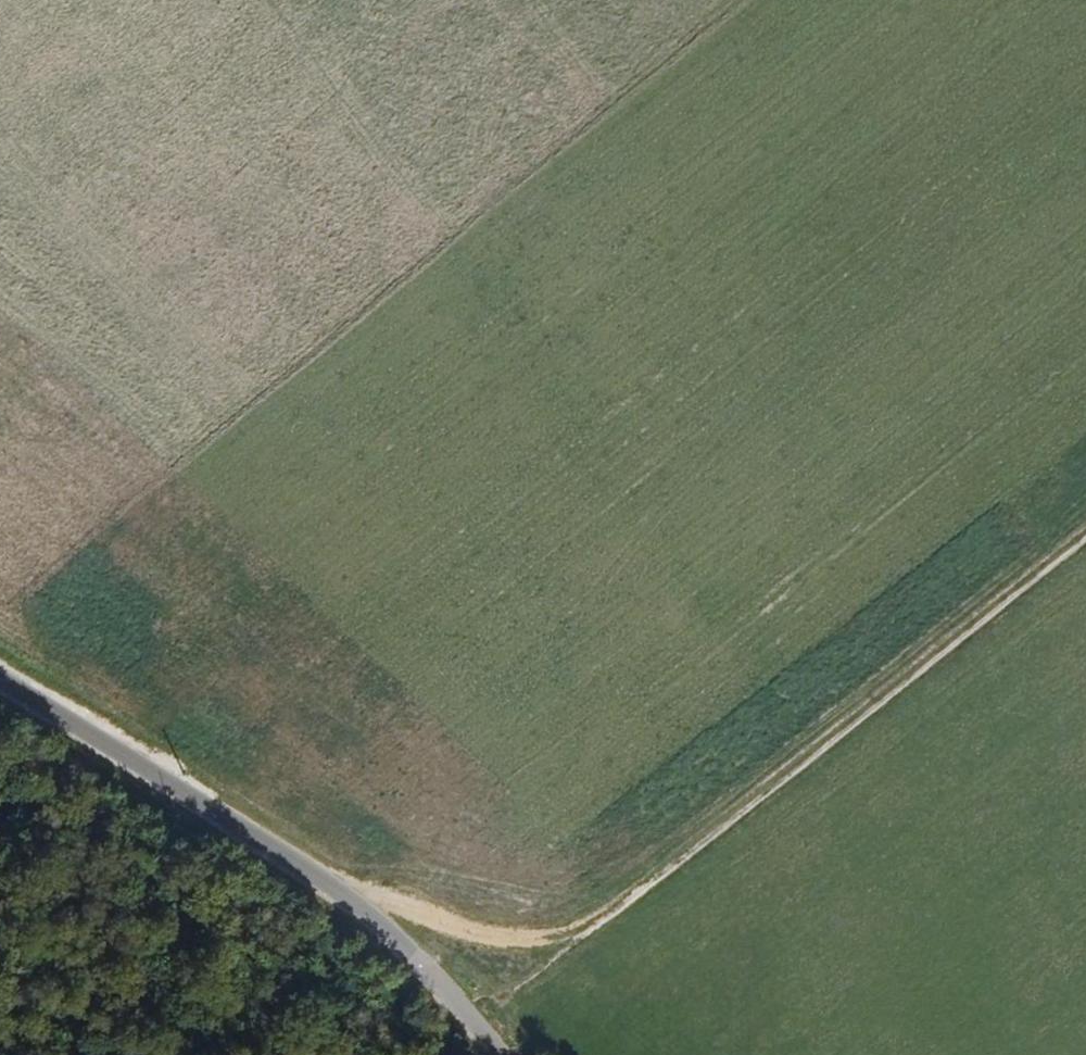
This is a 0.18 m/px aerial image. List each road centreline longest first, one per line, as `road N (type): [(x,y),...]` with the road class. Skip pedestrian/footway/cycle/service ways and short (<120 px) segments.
road 1 (unclassified): [(499,1054),(396,943),(320,879),(0,678)]
road 2 (track): [(603,918),(542,939),(491,937),(320,879)]

